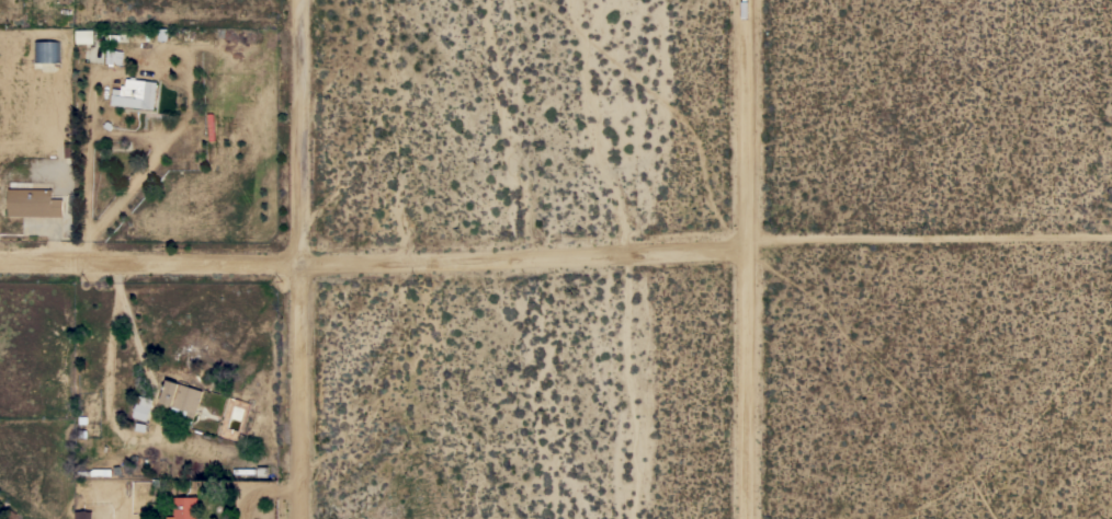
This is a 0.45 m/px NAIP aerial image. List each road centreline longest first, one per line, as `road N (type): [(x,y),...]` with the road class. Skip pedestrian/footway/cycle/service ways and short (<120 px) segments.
road 1 (residential): [(0,263),(300,263),(746,246)]
road 2 (residential): [(299,0),(303,518)]
road 3 (residential): [(746,0),(745,518)]
road 4 (track): [(746,246),(1111,240)]

